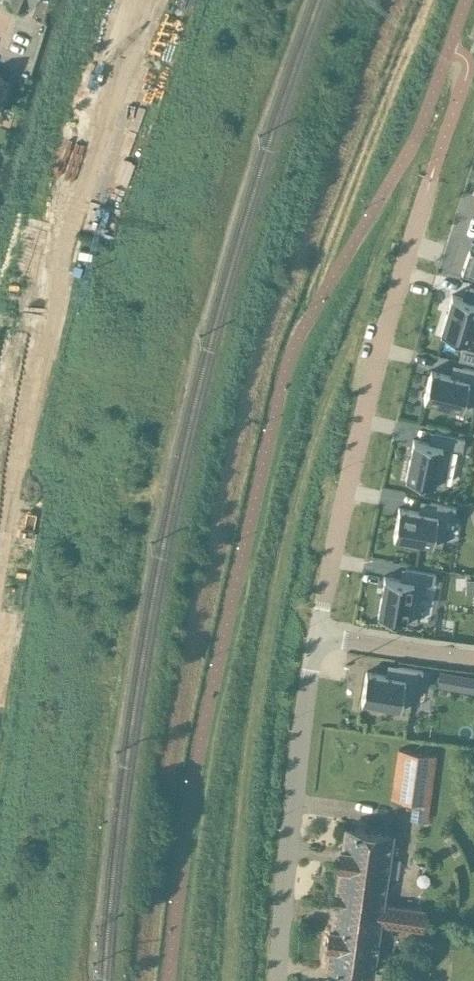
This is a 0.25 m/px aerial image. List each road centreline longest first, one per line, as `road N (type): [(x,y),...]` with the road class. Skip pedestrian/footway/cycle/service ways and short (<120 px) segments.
road 1 (residential): [(129,0),(46,248),(0,456)]
road 2 (residential): [(316,636),(364,407),(431,178)]
road 3 (residential): [(278,980),(316,636)]
road 4 (residential): [(316,636),(473,659)]

